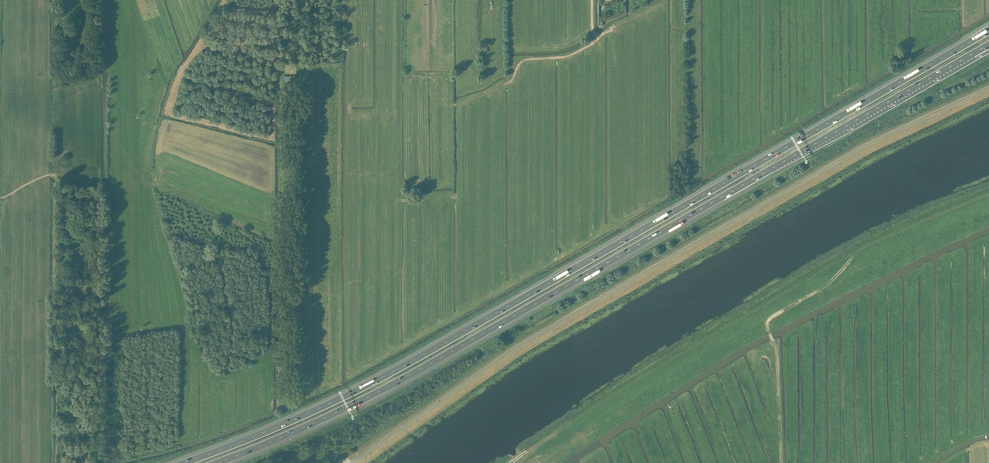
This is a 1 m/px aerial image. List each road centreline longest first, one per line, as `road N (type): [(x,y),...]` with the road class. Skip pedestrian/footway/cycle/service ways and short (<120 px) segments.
road 1 (motorway): [(988,31),(375,380),(182,462)]
road 2 (motorway): [(215,462),(365,398),(972,54)]
road 3 (track): [(758,315),(515,462)]
road 4 (track): [(758,315),(884,246),(988,203)]
road 5 (track): [(758,315),(774,345),(781,462)]
road 6 (track): [(506,84),(521,62),(566,57),(591,44),(592,0)]

